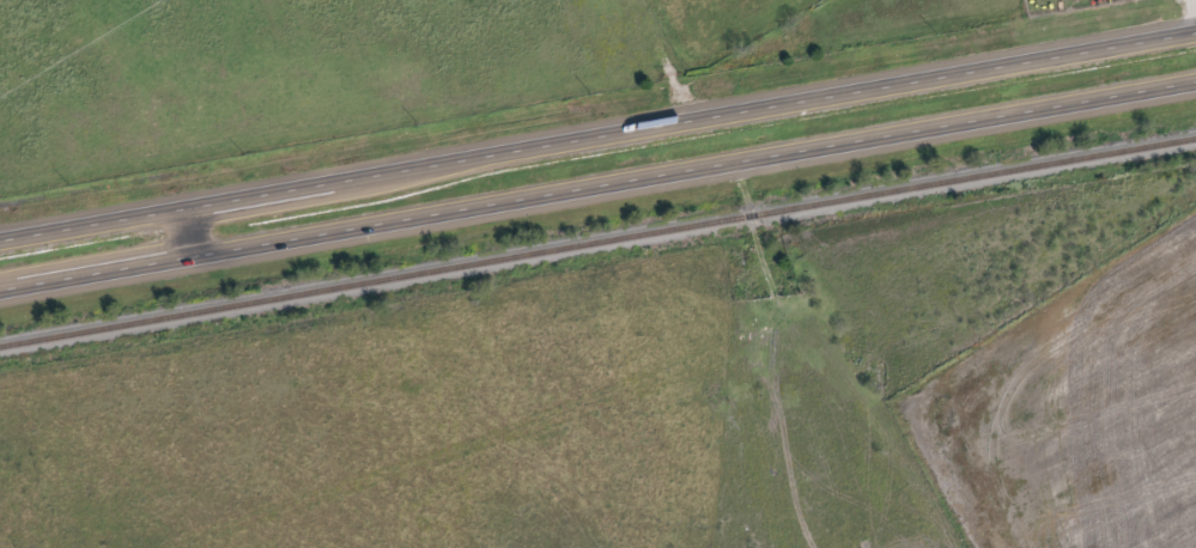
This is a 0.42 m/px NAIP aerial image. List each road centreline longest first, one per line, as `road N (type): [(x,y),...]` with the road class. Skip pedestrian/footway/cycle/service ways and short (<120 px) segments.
road 1 (trunk): [(1195,30),(0,242)]
road 2 (trunk): [(0,286),(1195,80)]

